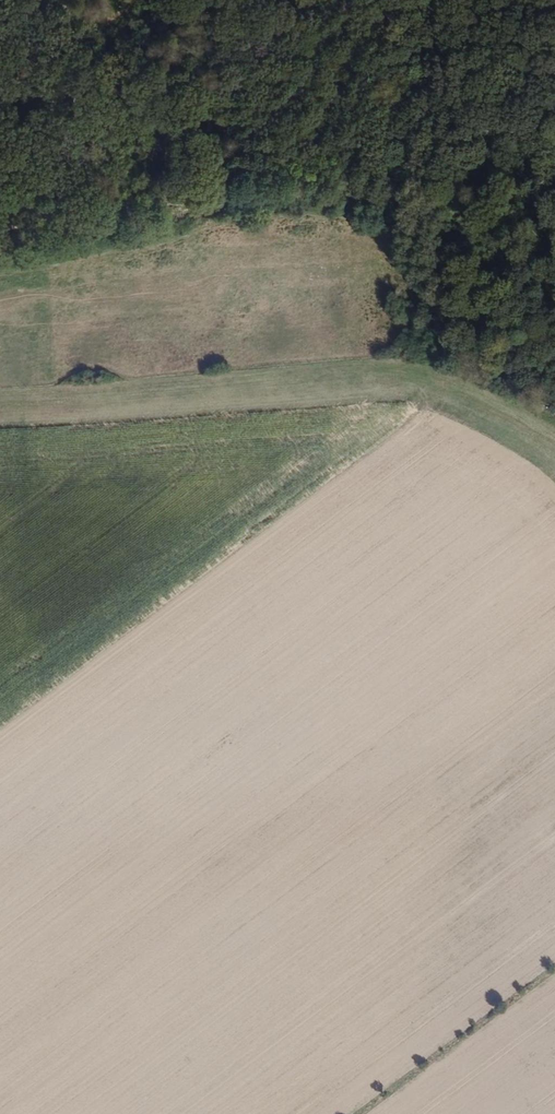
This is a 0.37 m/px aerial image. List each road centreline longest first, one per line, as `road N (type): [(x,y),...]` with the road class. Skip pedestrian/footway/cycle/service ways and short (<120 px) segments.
road 1 (track): [(554,88),(522,51),(408,18),(96,106),(0,81)]

